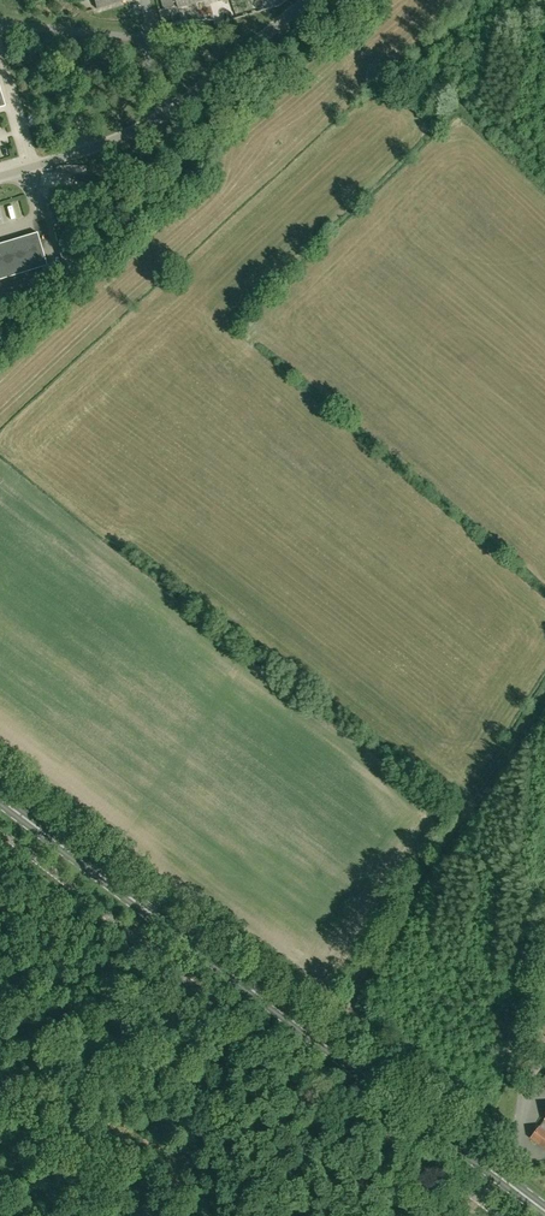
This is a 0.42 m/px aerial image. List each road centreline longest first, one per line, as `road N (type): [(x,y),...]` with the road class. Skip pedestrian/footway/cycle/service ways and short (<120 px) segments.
road 1 (secondary): [(544,1214),(0,803)]

